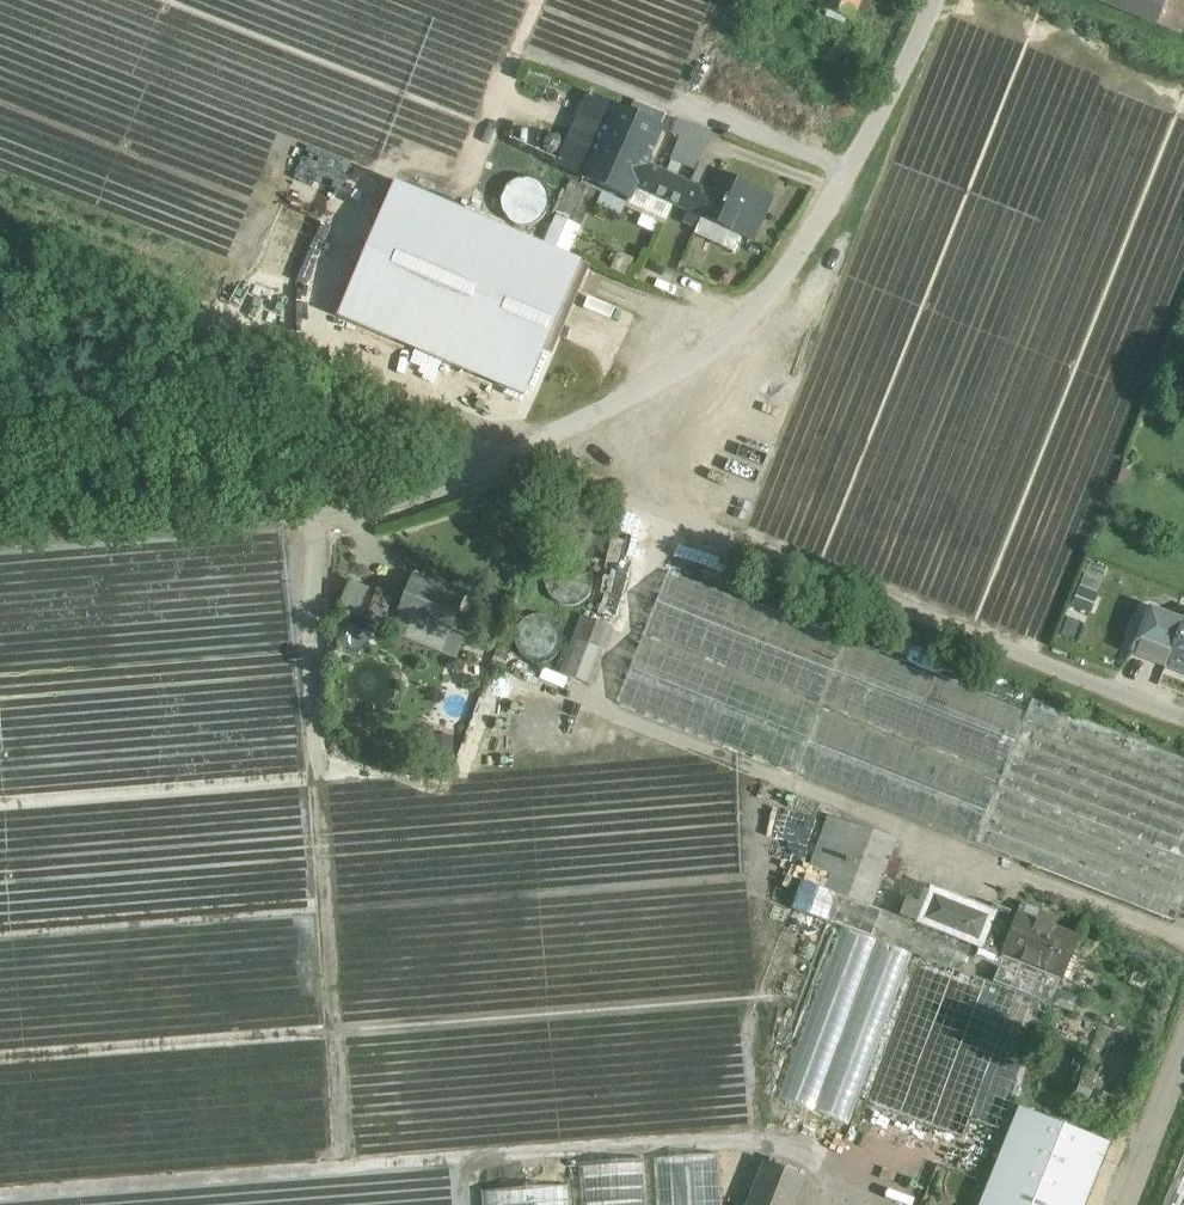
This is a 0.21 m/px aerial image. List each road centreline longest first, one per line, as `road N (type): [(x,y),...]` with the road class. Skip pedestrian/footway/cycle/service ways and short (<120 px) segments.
road 1 (unclassified): [(1183,705),(522,454)]
road 2 (unclassified): [(522,454),(726,340),(800,275),(940,0)]
road 3 (unclassified): [(522,454),(0,252)]
road 4 (unclassified): [(0,533),(408,494),(522,454)]
road 5 (residential): [(1127,1204),(1183,1055)]

